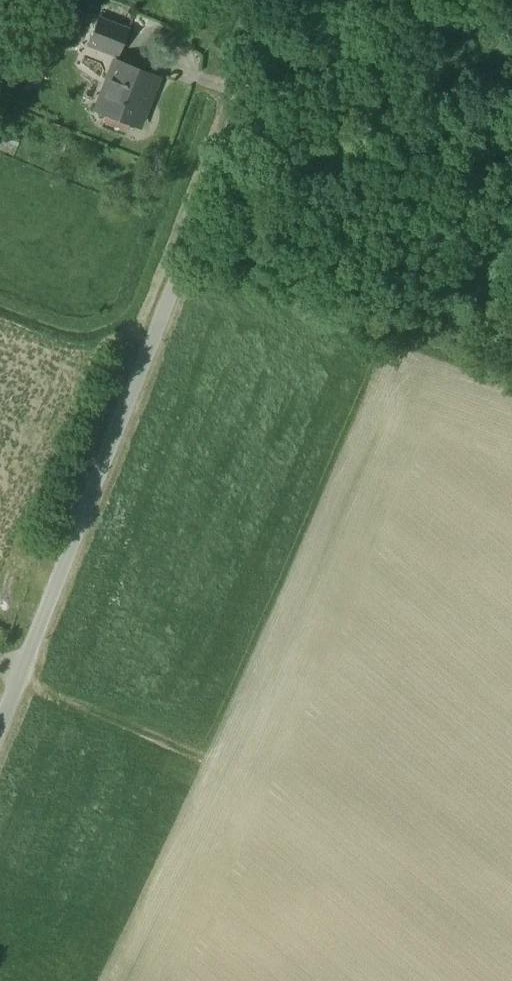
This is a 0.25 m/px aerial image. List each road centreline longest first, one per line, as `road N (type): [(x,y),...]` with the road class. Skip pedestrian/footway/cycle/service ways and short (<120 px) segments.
road 1 (residential): [(0,724),(289,0)]

